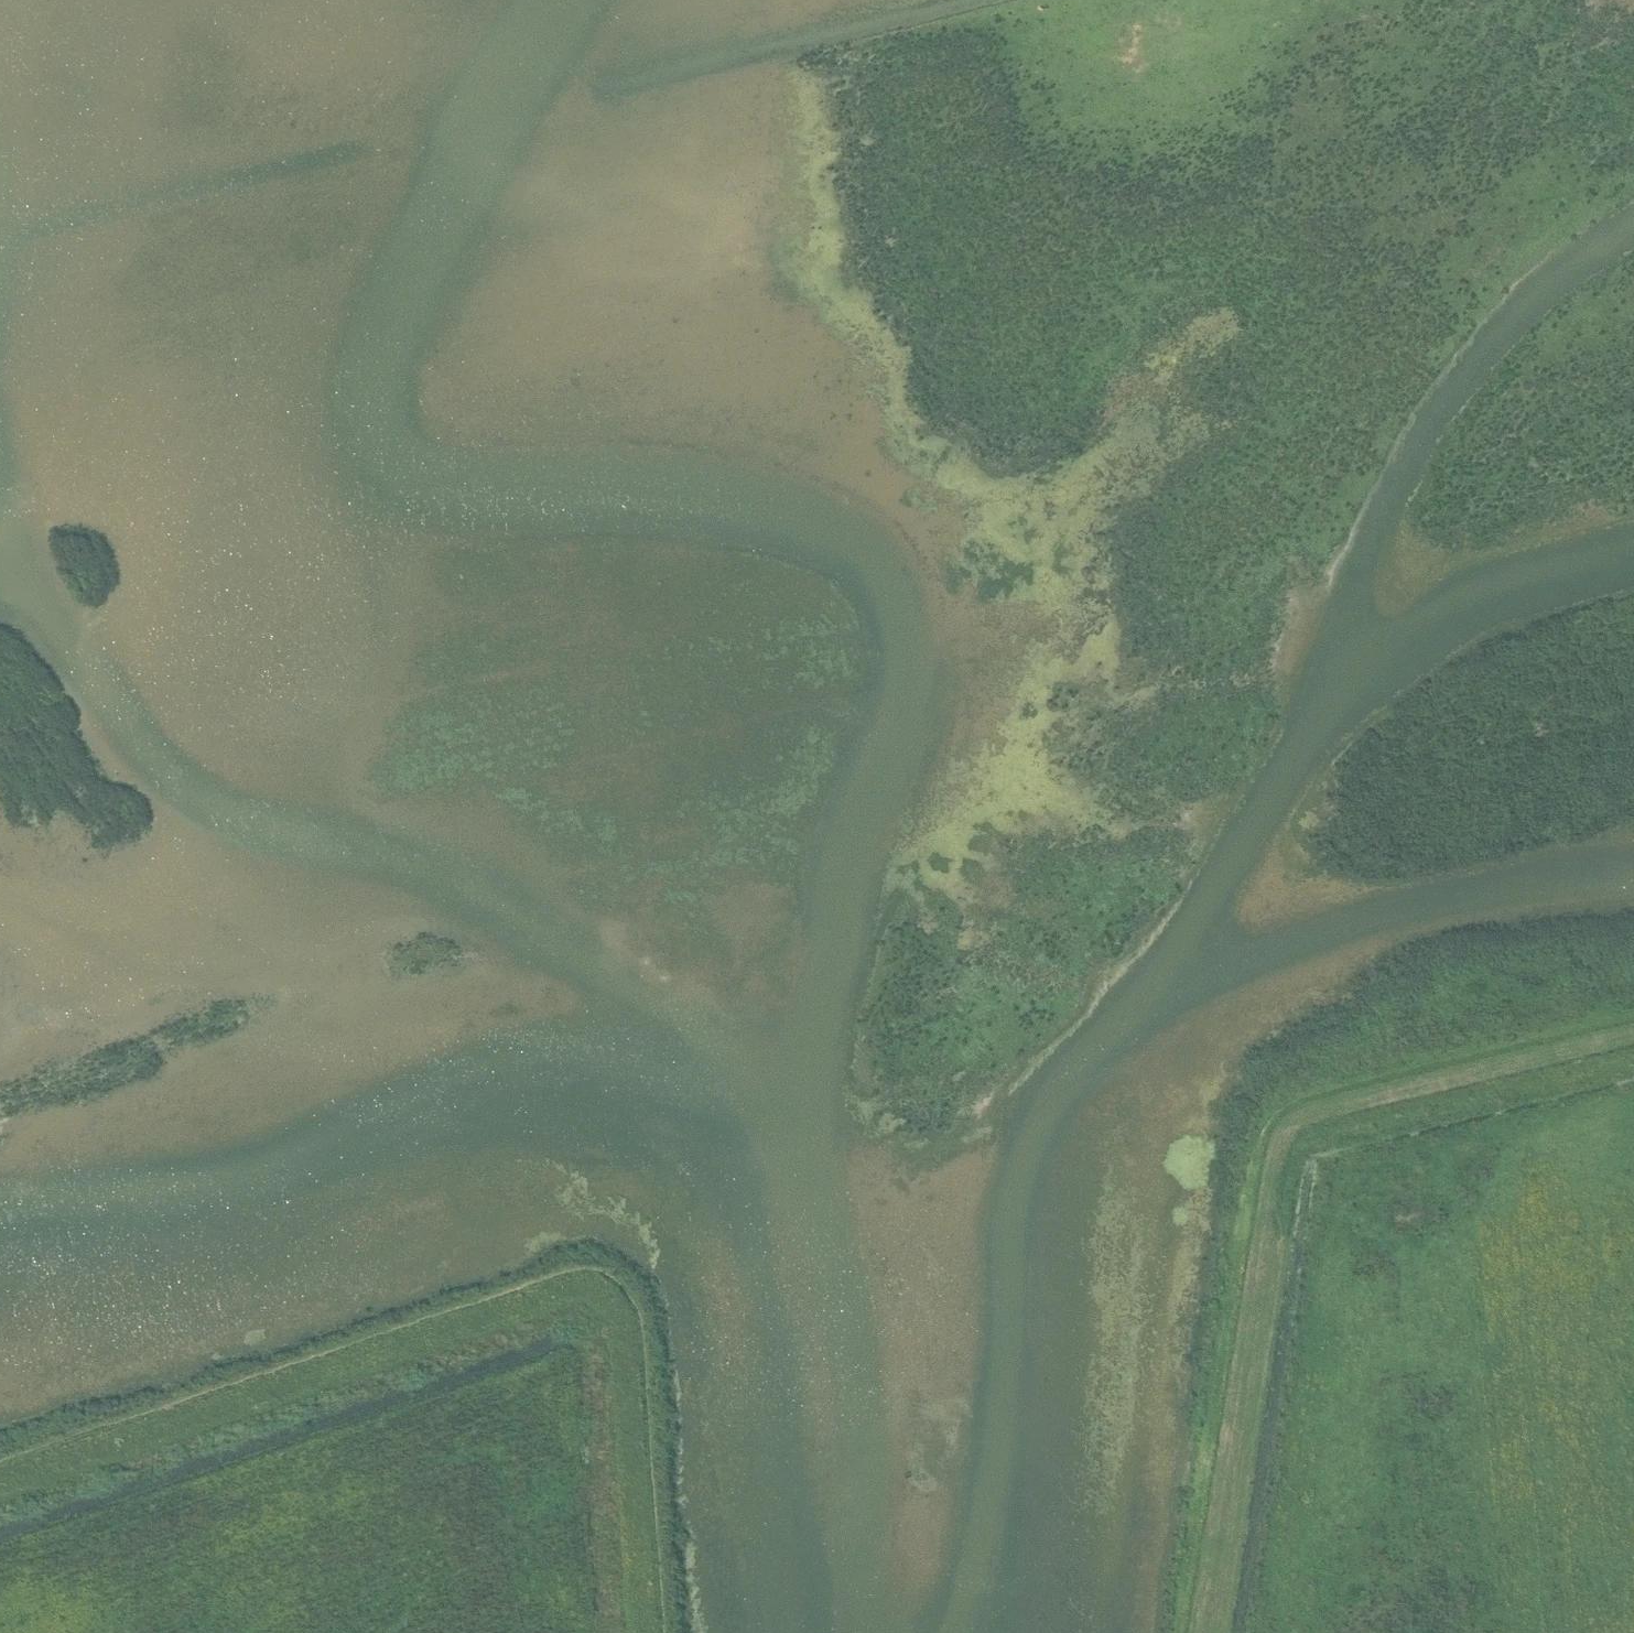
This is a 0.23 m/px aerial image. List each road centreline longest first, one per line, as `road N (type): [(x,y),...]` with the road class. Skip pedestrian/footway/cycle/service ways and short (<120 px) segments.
road 1 (track): [(1188,1632),(1273,1110),(1633,1024)]

